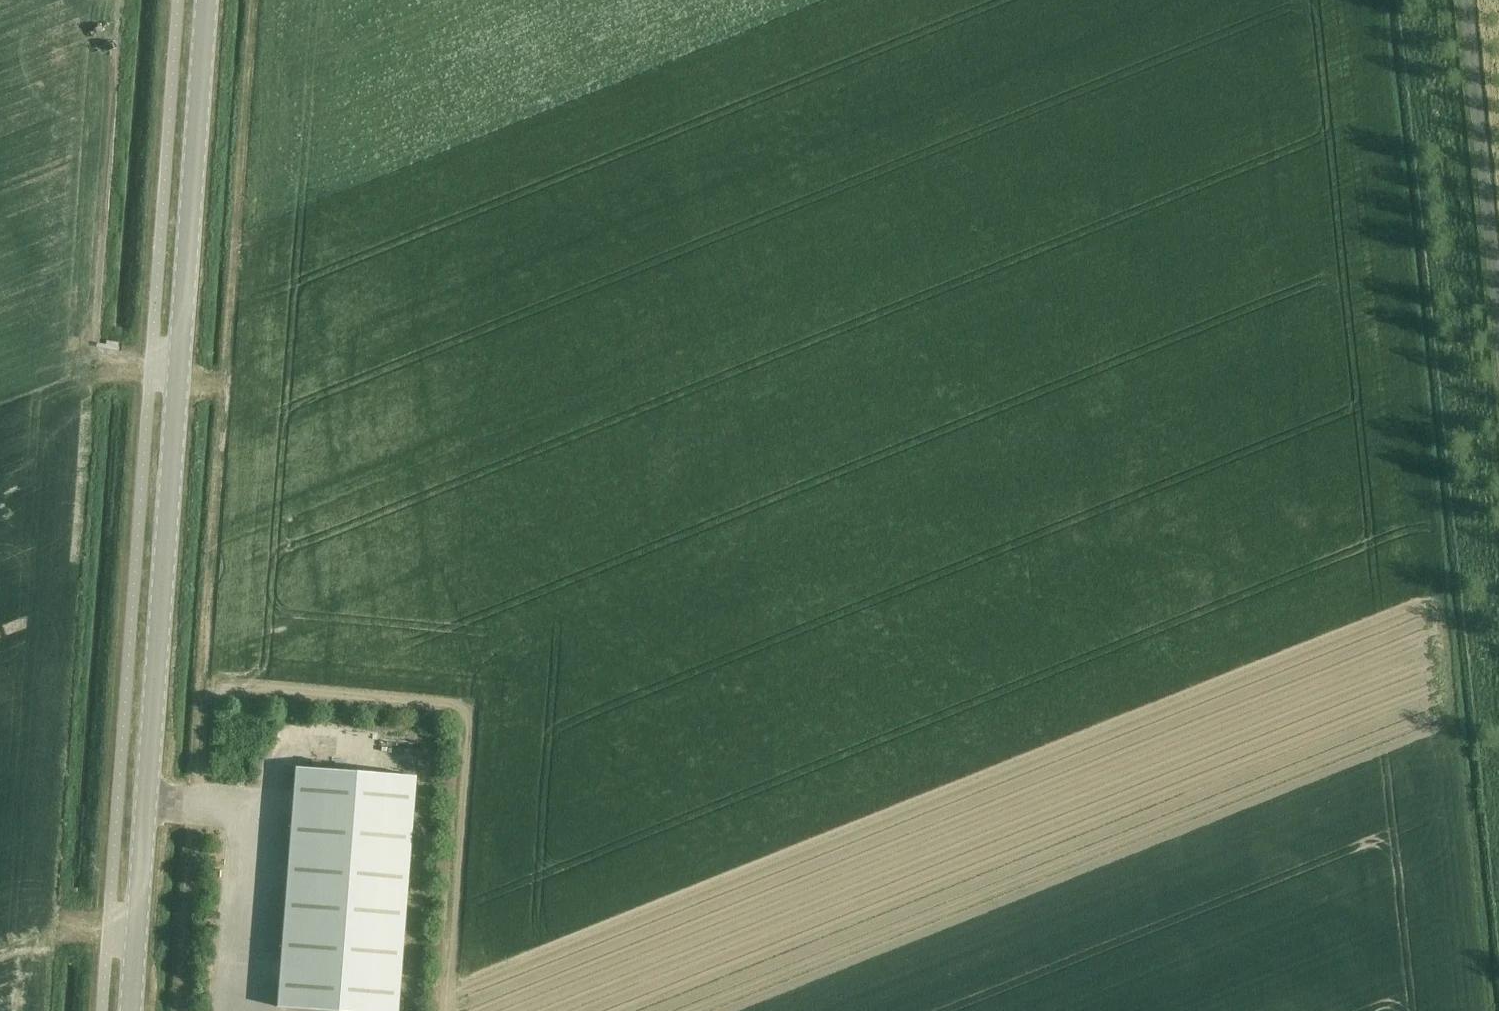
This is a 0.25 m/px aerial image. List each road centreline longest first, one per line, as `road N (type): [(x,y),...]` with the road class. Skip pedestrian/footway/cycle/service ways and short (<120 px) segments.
road 1 (tertiary): [(130,1010),(205,0)]
road 2 (unclassified): [(1498,316),(1464,0)]

